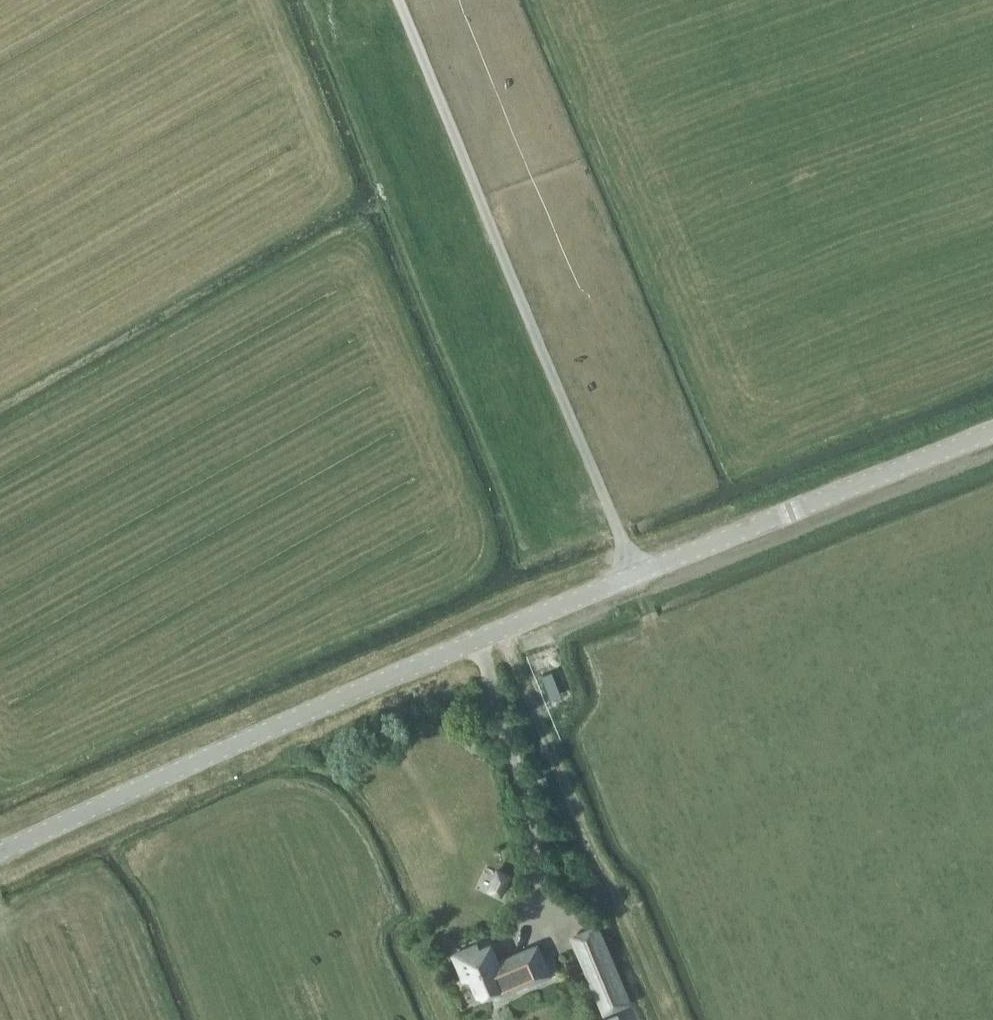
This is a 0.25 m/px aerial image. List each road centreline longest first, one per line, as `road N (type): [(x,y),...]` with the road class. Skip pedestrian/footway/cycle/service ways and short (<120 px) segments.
road 1 (tertiary): [(0,854),(633,577),(992,432)]

